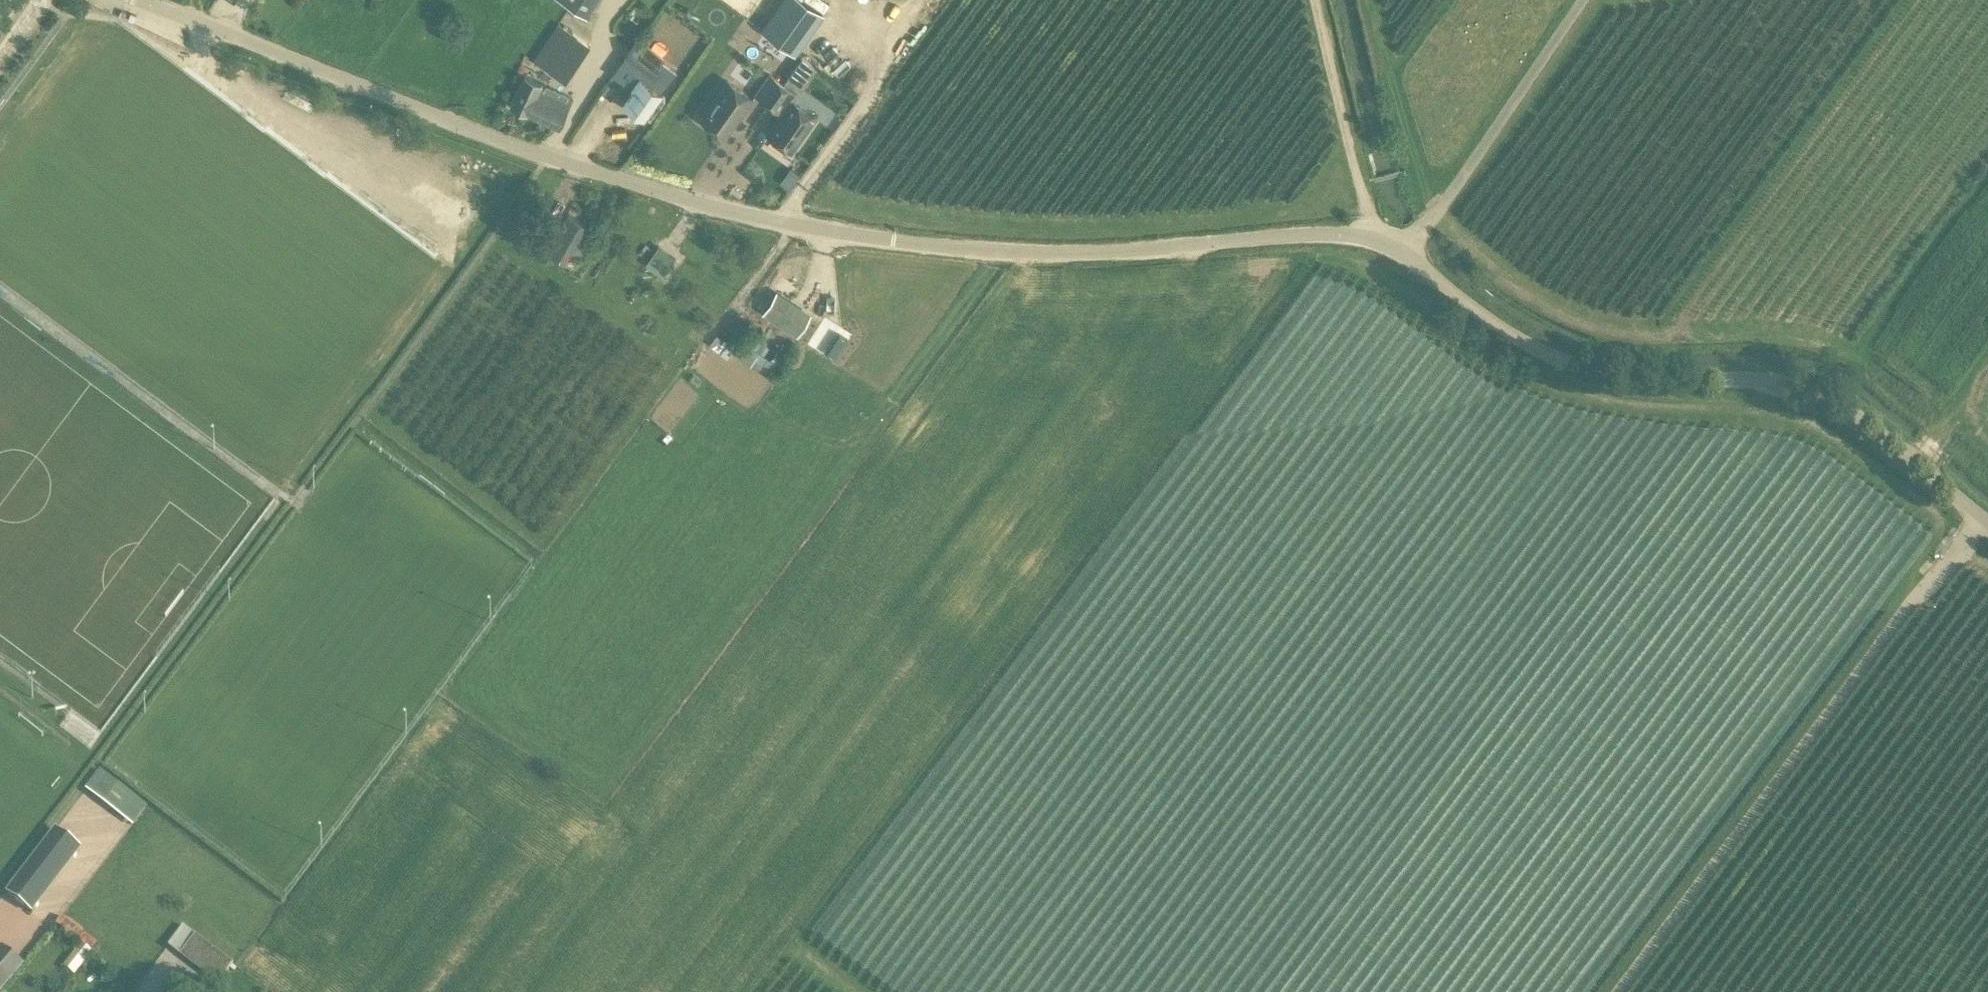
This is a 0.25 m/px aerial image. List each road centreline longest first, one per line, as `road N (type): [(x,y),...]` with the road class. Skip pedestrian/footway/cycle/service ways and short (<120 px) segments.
road 1 (unclassified): [(1987,525),(1830,400),(1776,382),(1628,379),(1551,359),(1478,313),(1405,251),(1369,238),(1053,253),(894,243),(793,227),(546,159)]
road 2 (track): [(1976,516),(1622,991)]
road 3 (residential): [(130,0),(546,159)]
road 4 (track): [(1580,0),(1405,251)]
road 5 (track): [(1369,238),(1372,224),(1316,0)]

